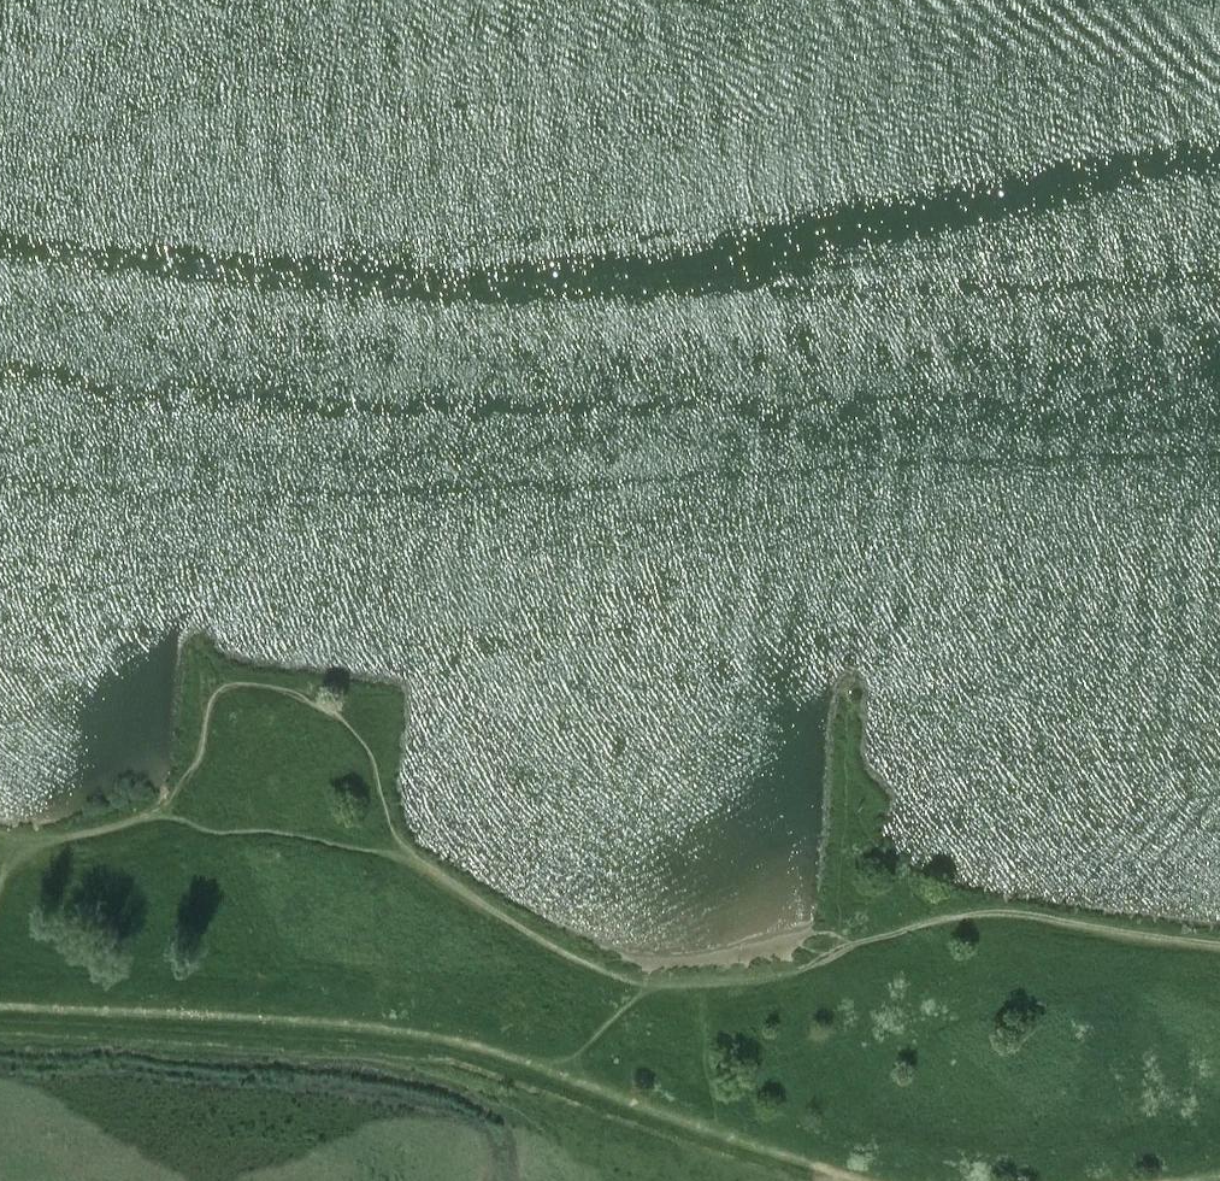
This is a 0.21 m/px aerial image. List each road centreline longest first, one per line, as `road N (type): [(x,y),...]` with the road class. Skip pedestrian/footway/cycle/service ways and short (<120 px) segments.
road 1 (track): [(870,1180),(618,1087),(403,1024),(0,999)]

